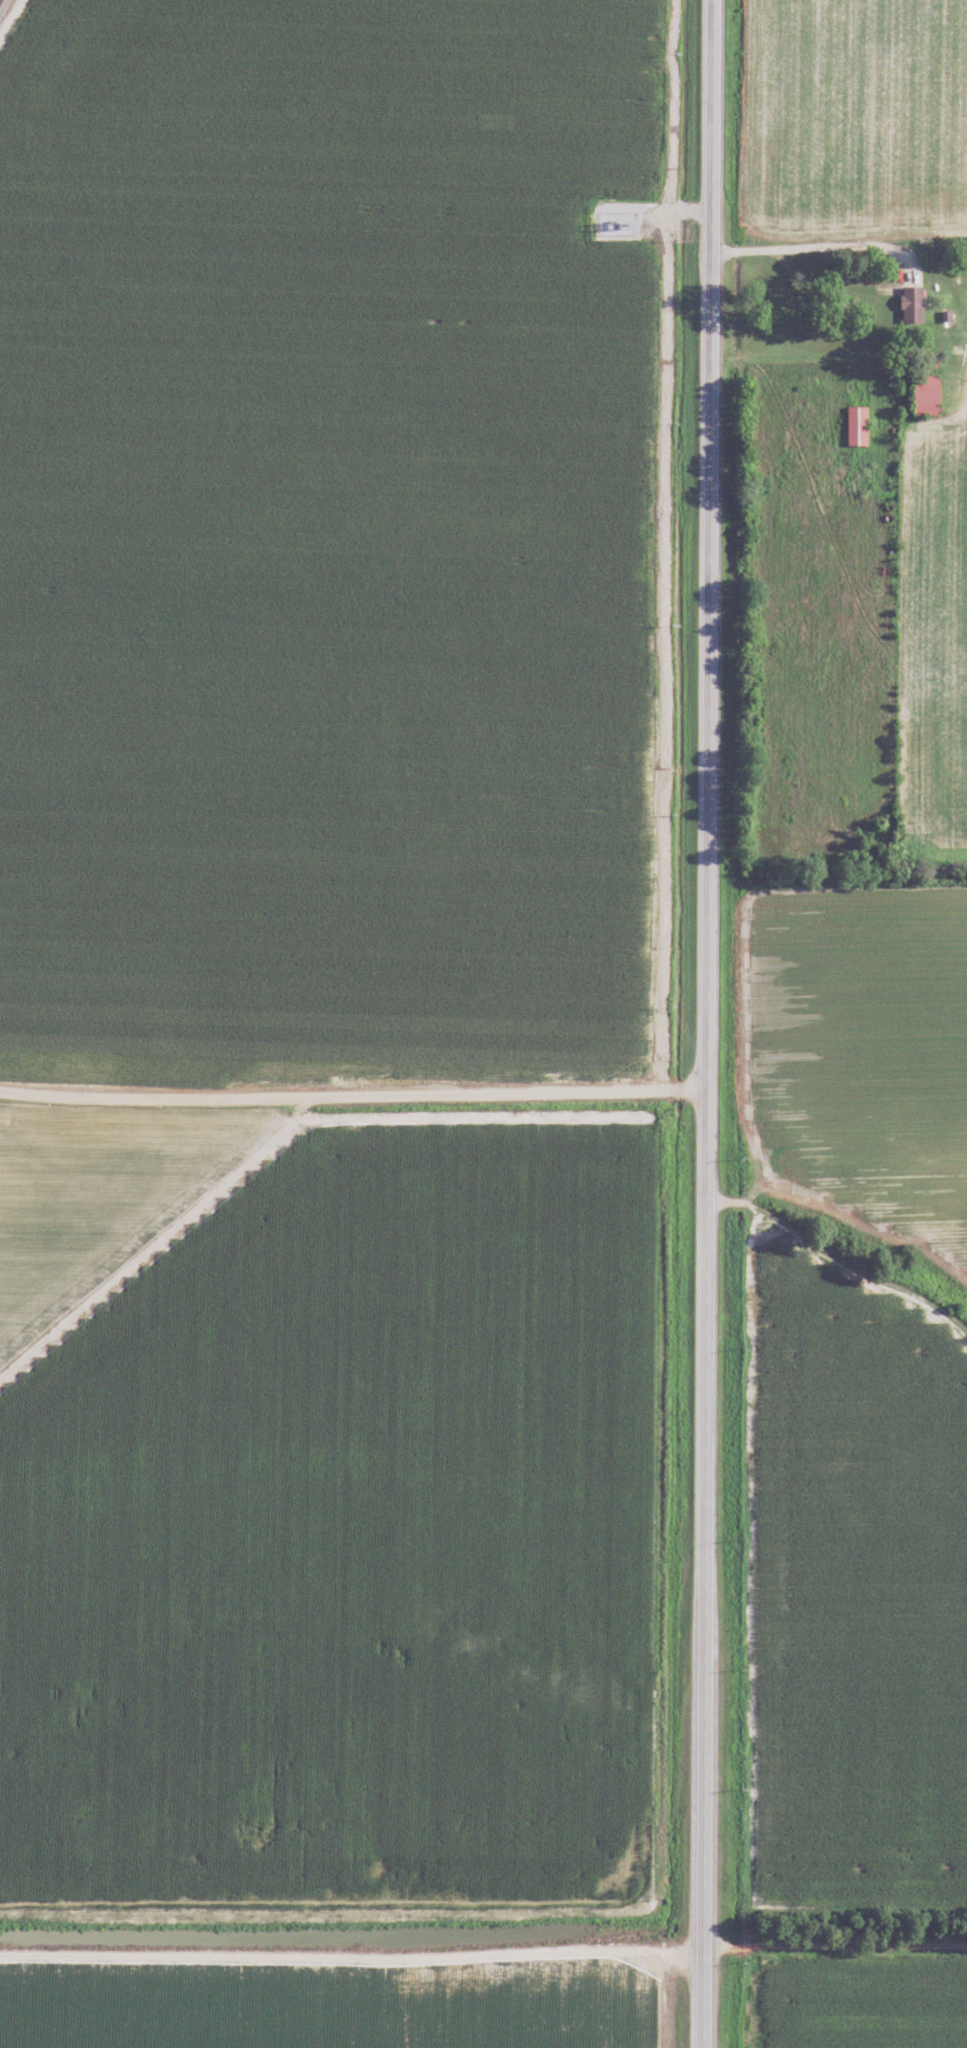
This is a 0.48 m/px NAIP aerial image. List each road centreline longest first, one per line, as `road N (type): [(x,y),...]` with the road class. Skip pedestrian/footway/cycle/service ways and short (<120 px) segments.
road 1 (primary): [(712,0),(700,2047)]
road 2 (residential): [(706,1090),(136,1100),(0,1092)]

